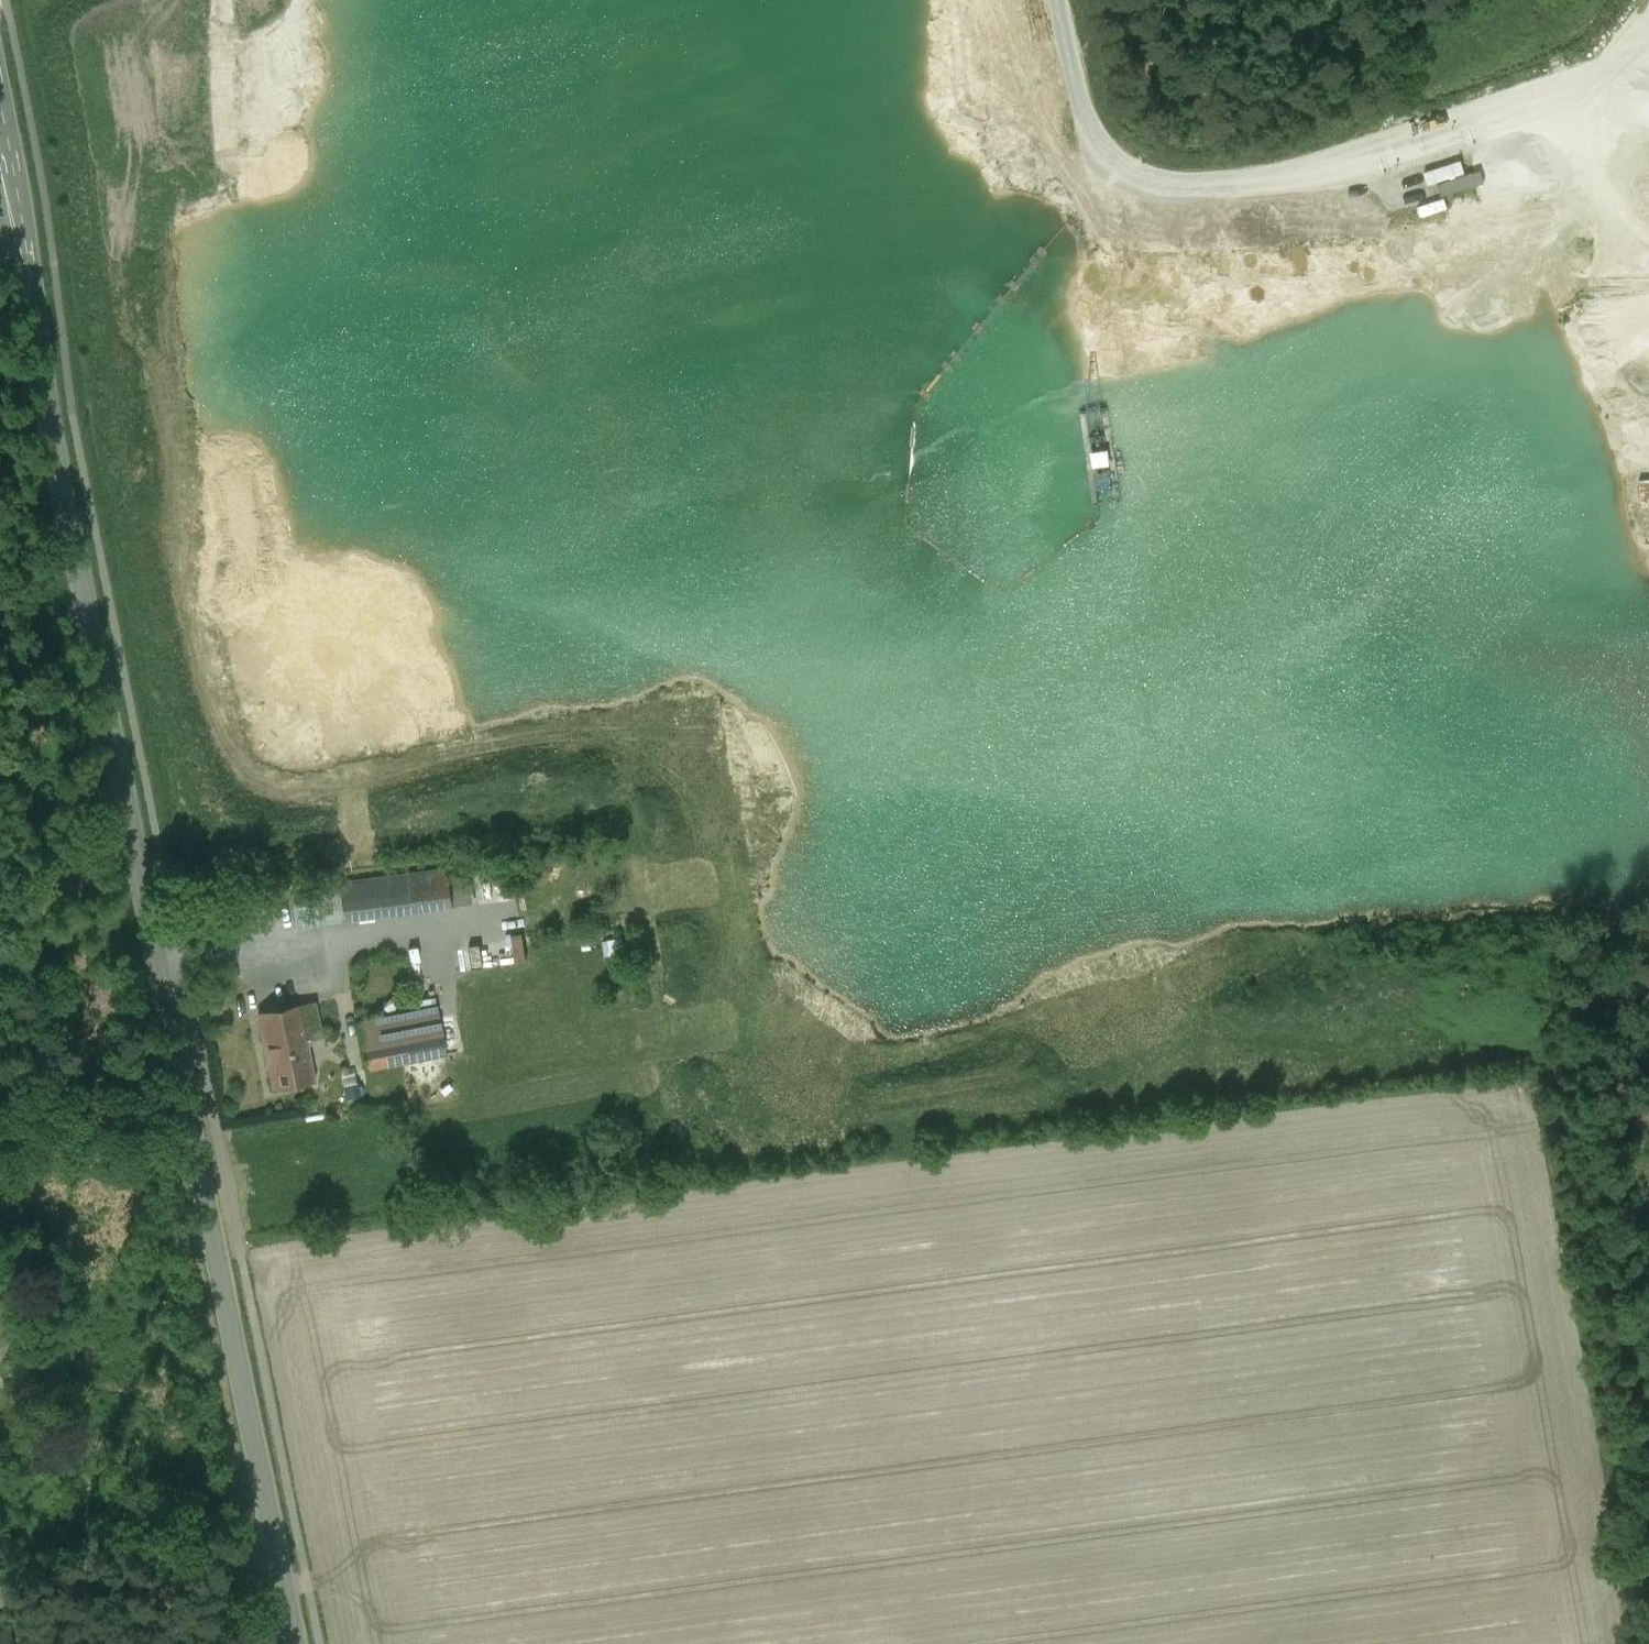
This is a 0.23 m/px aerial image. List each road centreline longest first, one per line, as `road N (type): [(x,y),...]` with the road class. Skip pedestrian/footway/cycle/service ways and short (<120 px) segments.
road 1 (tertiary): [(295,1643),(0,141)]
road 2 (unclassified): [(1058,0),(1084,121),(1130,177),(1196,192),(1436,132)]

